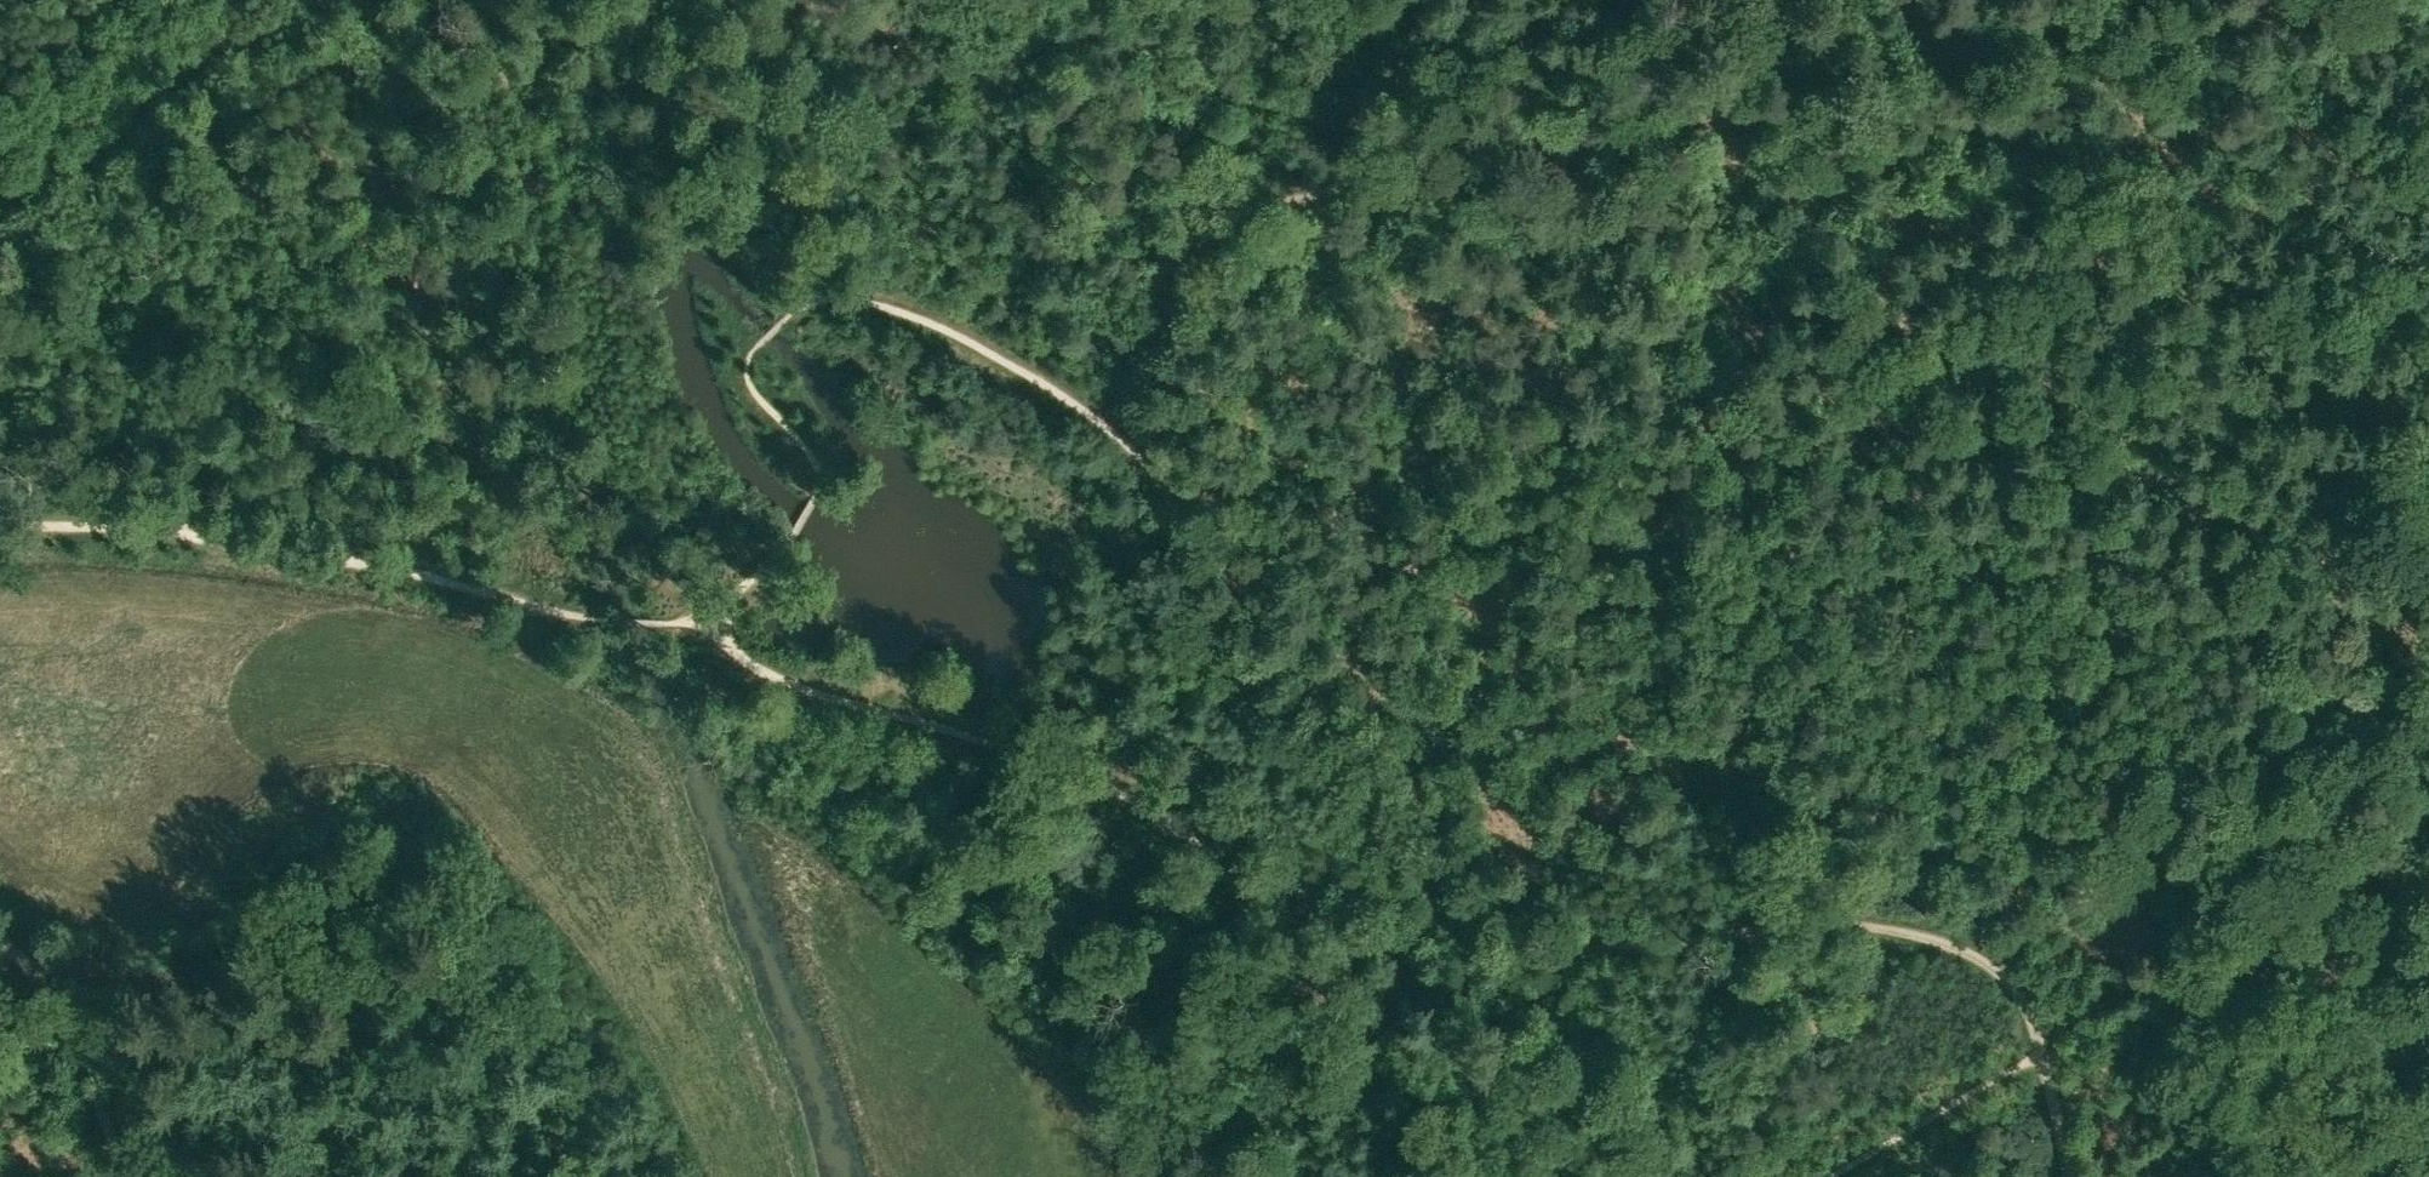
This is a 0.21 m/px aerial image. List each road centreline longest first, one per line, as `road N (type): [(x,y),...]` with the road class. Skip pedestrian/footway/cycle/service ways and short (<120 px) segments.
road 1 (track): [(2081,0),(1841,78),(1417,164),(1229,230),(1167,284)]
road 2 (track): [(1156,0),(1181,508)]

